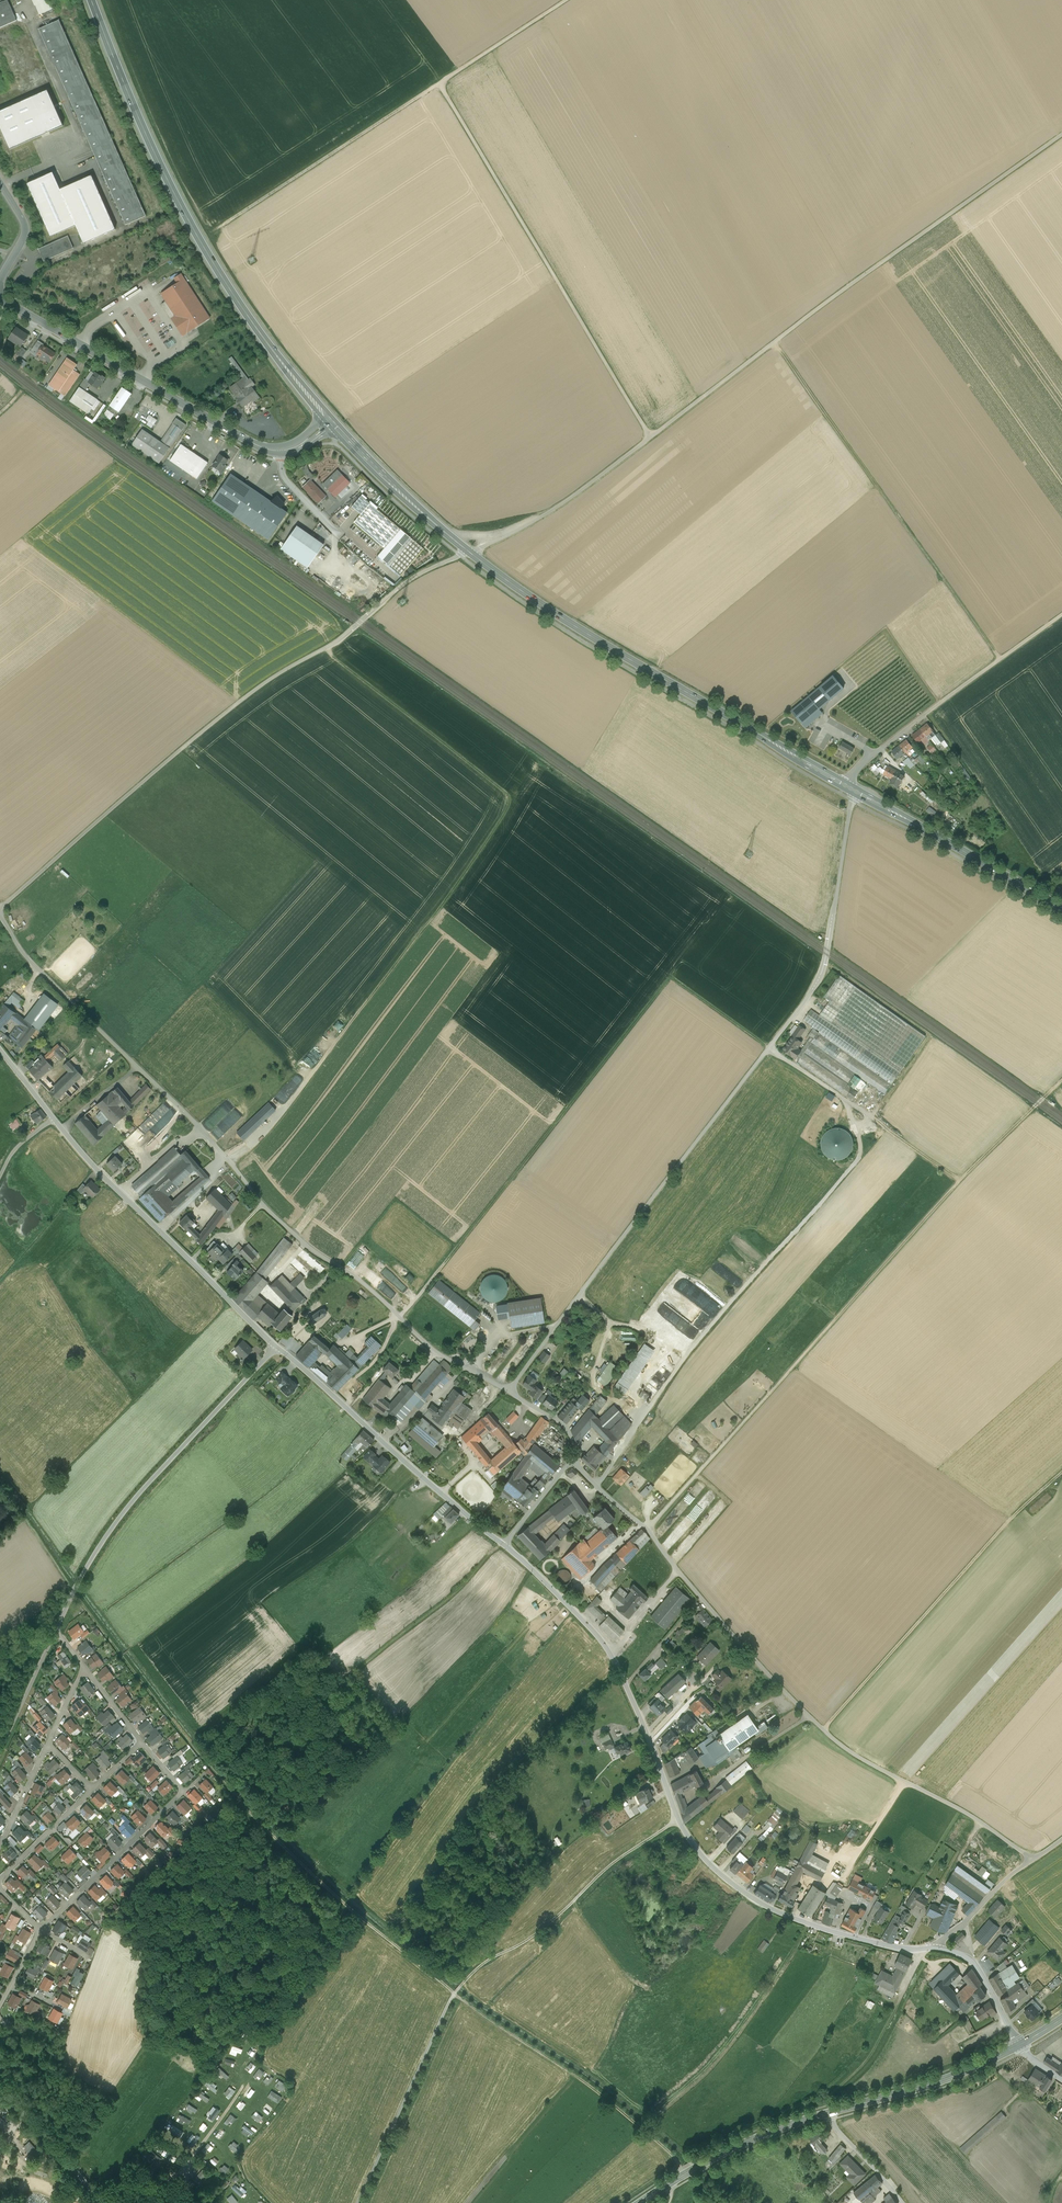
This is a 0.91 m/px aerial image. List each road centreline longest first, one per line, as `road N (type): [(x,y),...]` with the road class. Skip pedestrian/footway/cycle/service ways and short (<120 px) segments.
road 1 (residential): [(0,1050),(96,1169),(268,1339),(504,1543),(599,1637),(681,1825),(712,1866),(761,1903),(805,1922),(891,1946),(933,1948)]
road 2 (track): [(1061,136),(858,278),(575,495),(469,552)]
road 3 (unclassified): [(509,1392),(812,993),(857,790)]
road 4 (unclassified): [(509,1392),(439,1354),(274,1216),(183,1111),(30,961),(0,916)]
road 5 (track): [(328,647),(509,803),(445,901),(276,1121),(229,1161)]
road 6 (track): [(1032,1858),(839,1744),(647,1532),(580,1469),(576,1456)]
road 7 (track): [(647,1532),(959,1181),(1061,1080)]
road 8 (unclassified): [(469,552),(415,577),(338,640),(252,692),(0,909)]
road 9 (track): [(454,1994),(250,1813),(73,1592)]
road 10 (track): [(401,1317),(670,979),(770,1047)]
road 11 (track): [(277,1347),(107,1535),(0,1750)]
road 12 (primary): [(91,0),(190,223),(257,329),(329,420)]
road 13 (track): [(597,1487),(705,1332),(887,1129)]
road 14 (primary): [(469,552),(573,625),(847,784)]
road 15 (secondary): [(1021,2044),(941,2081),(752,2140),(640,2202)]
road 16 (track): [(439,83),(651,438)]
road 17 (track): [(1000,659),(775,342)]
road 18 (track): [(502,1542),(347,1678),(309,1738),(237,1798)]
road 19 (track): [(823,1729),(1012,1518),(1061,1474)]
road 20 (residential): [(0,299),(250,442),(282,450)]
road 21 (track): [(454,1994),(678,1818)]
road 22 (track): [(439,83),(217,229)]
road 23 (residential): [(142,1742),(183,1791),(40,1930)]
road 24 (primary): [(857,790),(1061,908)]
road 25 (track): [(959,1181),(770,1047)]
road 26 (track): [(454,1994),(358,2202)]
road 27 (primary): [(329,420),(469,552)]
road 28 (unclassified): [(103,2202),(0,2086)]
road 29 (track): [(1061,612),(939,704)]
road 30 (track): [(566,0),(439,83)]
road 31 (residential): [(933,1948),(974,1964),(1021,2044)]
road 32 (residential): [(933,1948),(1032,1858)]
road 33 (track): [(897,2003),(860,2070),(825,2094),(829,2105)]
road 34 (residential): [(0,1880),(92,1789)]
road 35 (residential): [(939,704),(847,784)]
road 36 (track): [(903,1781),(858,1851),(821,1854)]

